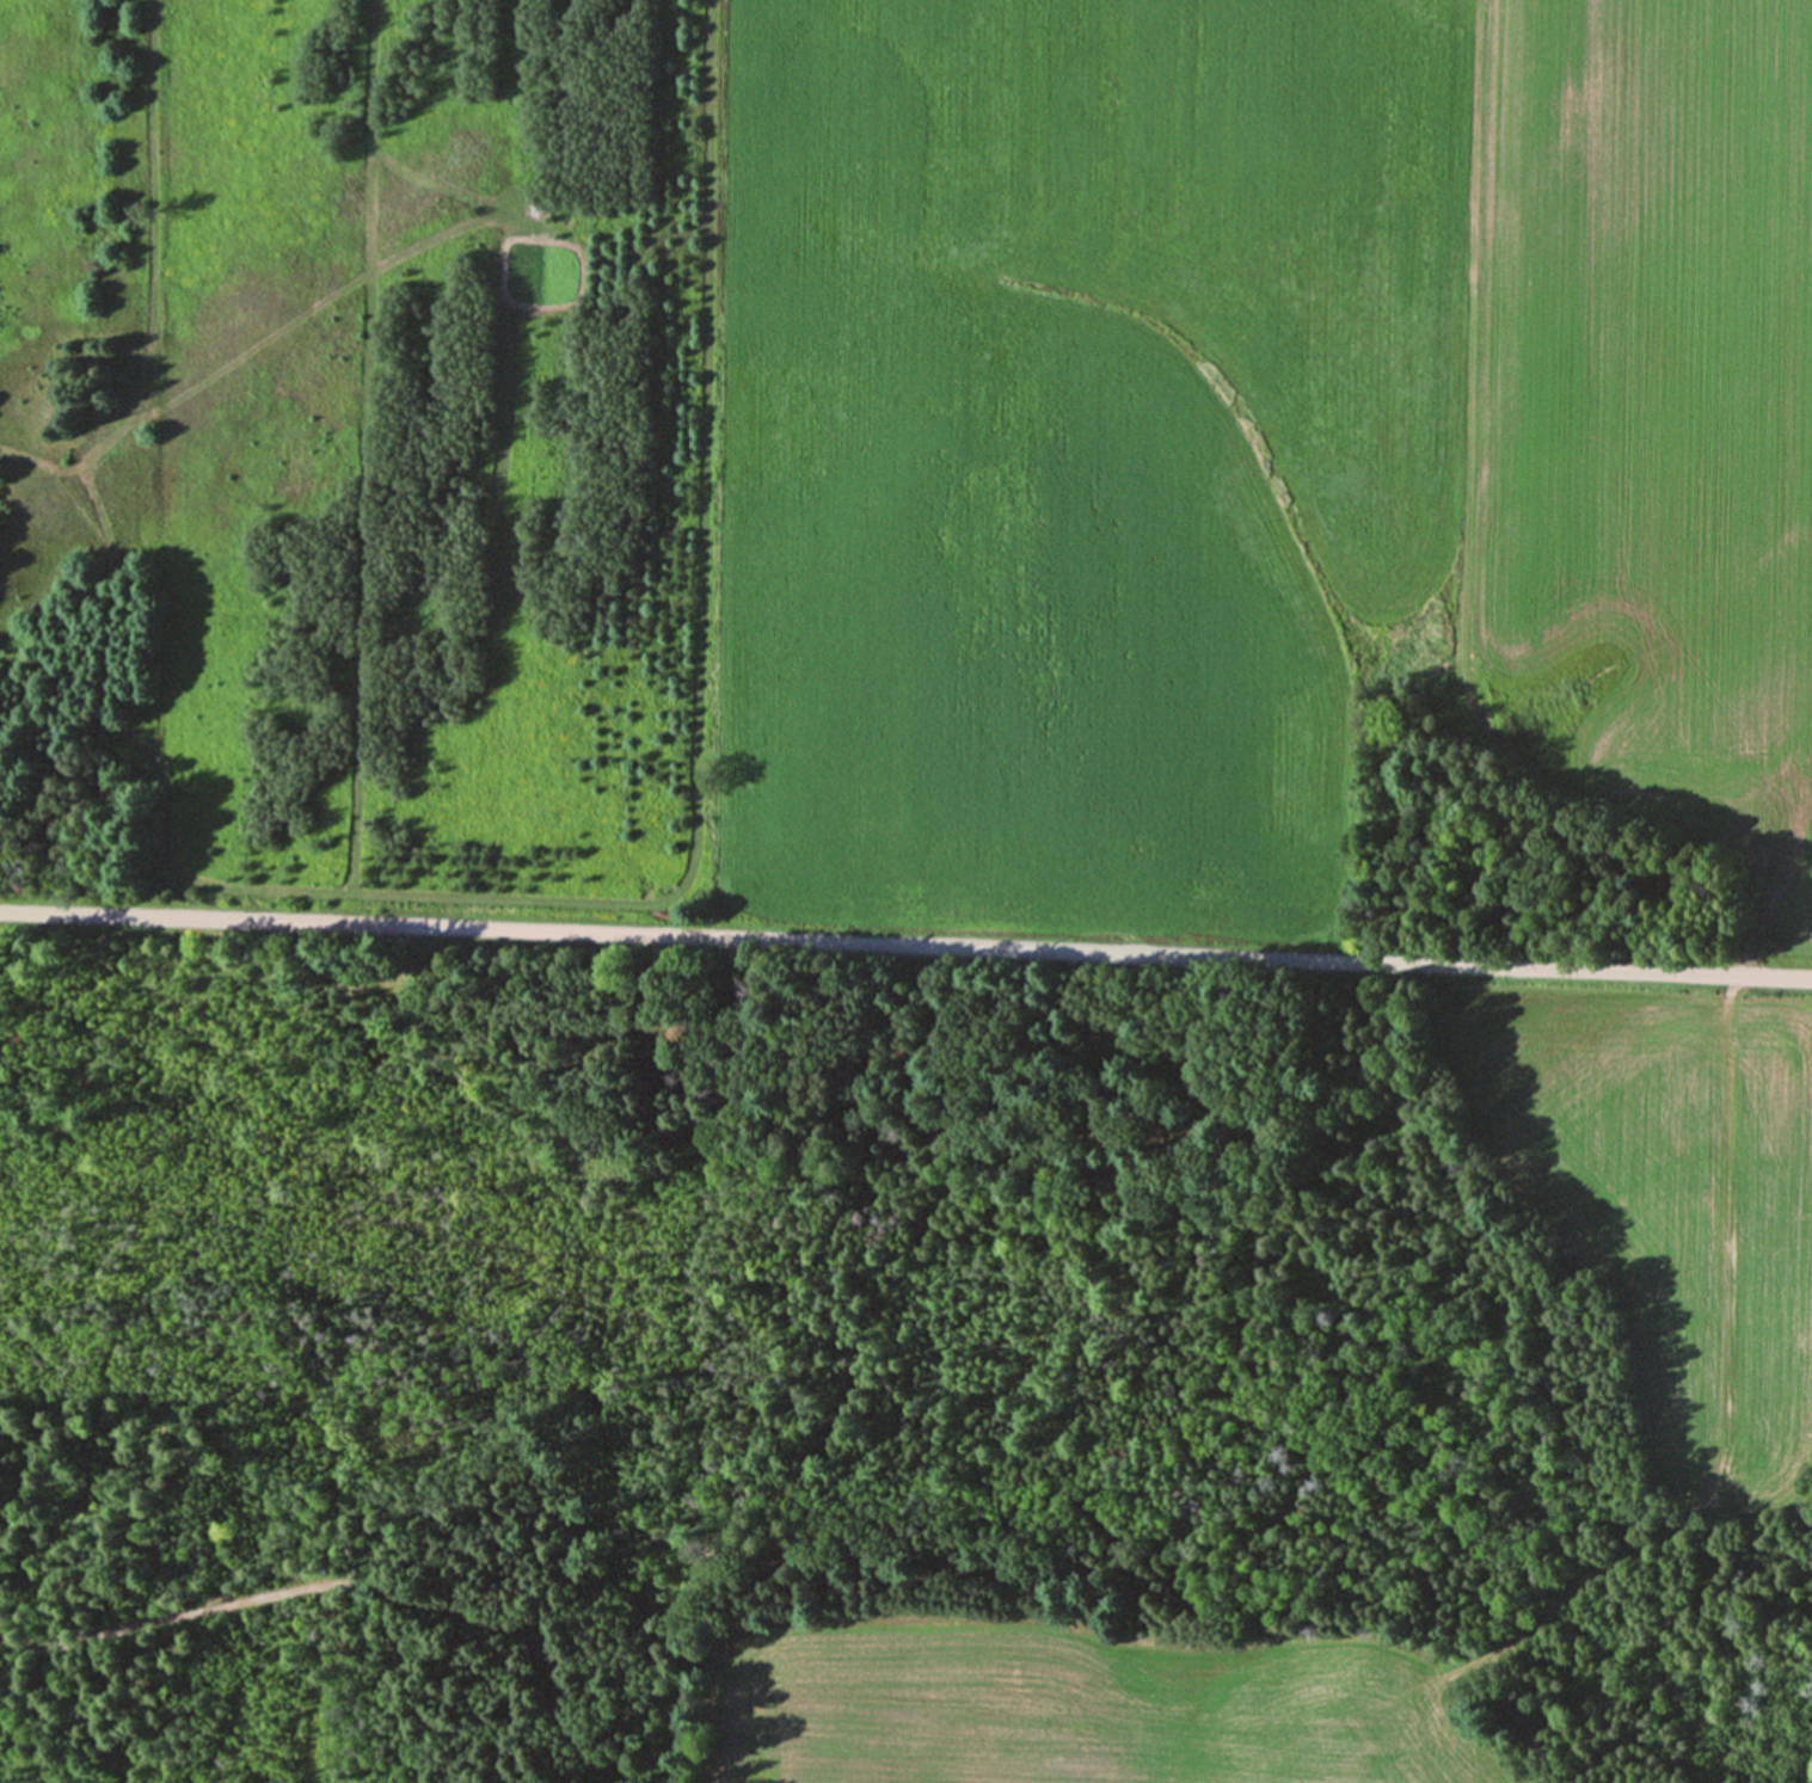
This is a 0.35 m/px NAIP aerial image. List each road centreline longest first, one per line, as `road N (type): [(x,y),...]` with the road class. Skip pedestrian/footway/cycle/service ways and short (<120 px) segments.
road 1 (residential): [(1811,978),(0,911)]

